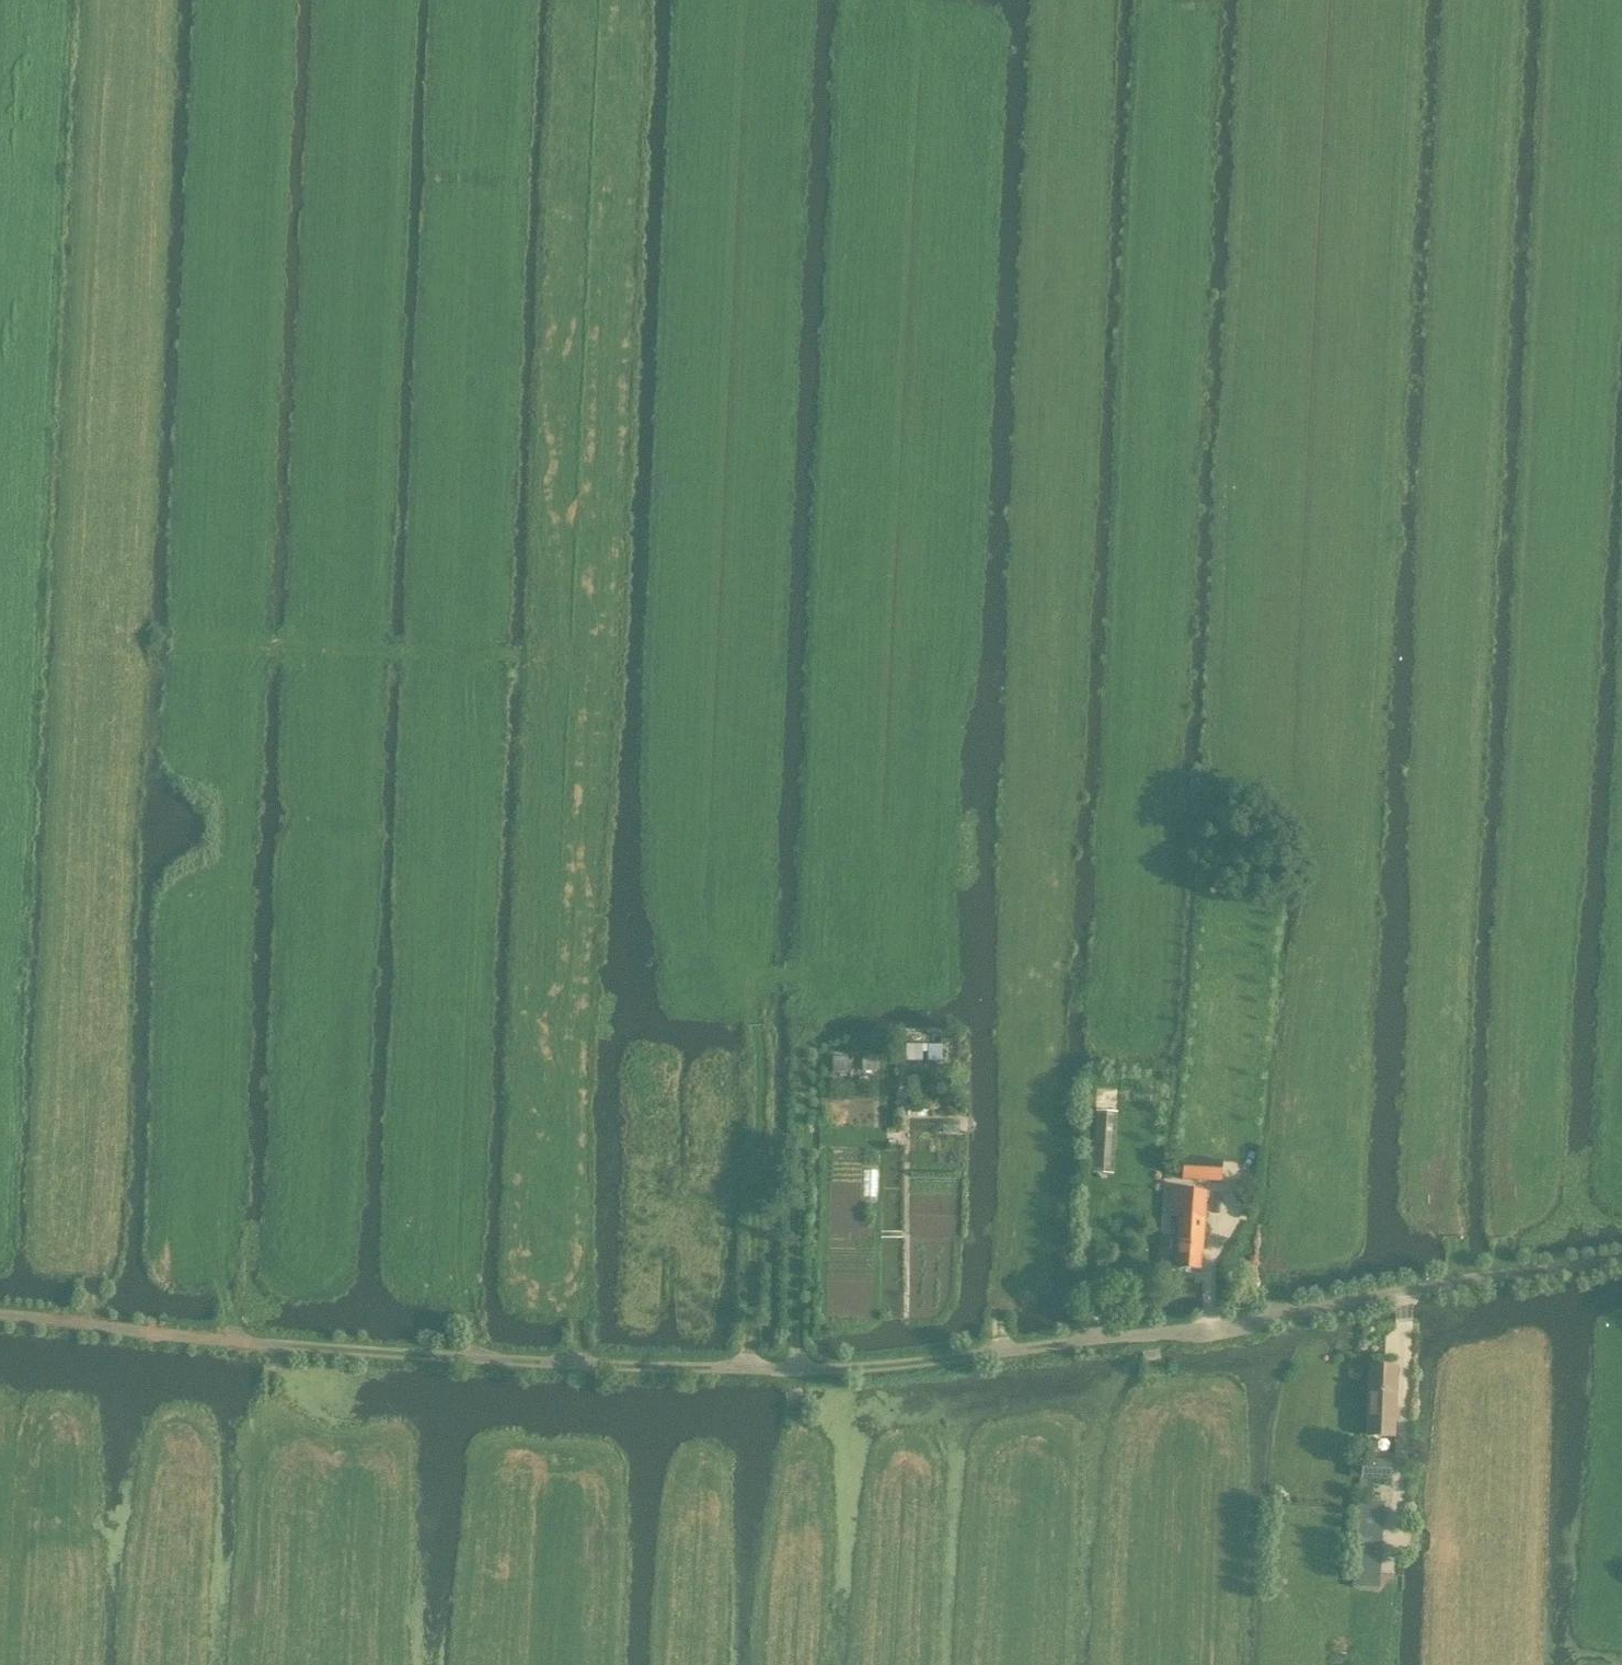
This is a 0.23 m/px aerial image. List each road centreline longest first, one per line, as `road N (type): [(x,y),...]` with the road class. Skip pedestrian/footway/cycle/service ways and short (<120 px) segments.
road 1 (unclassified): [(0,1320),(643,1369),(803,1368),(1210,1330),(1408,1289),(1621,1258)]

